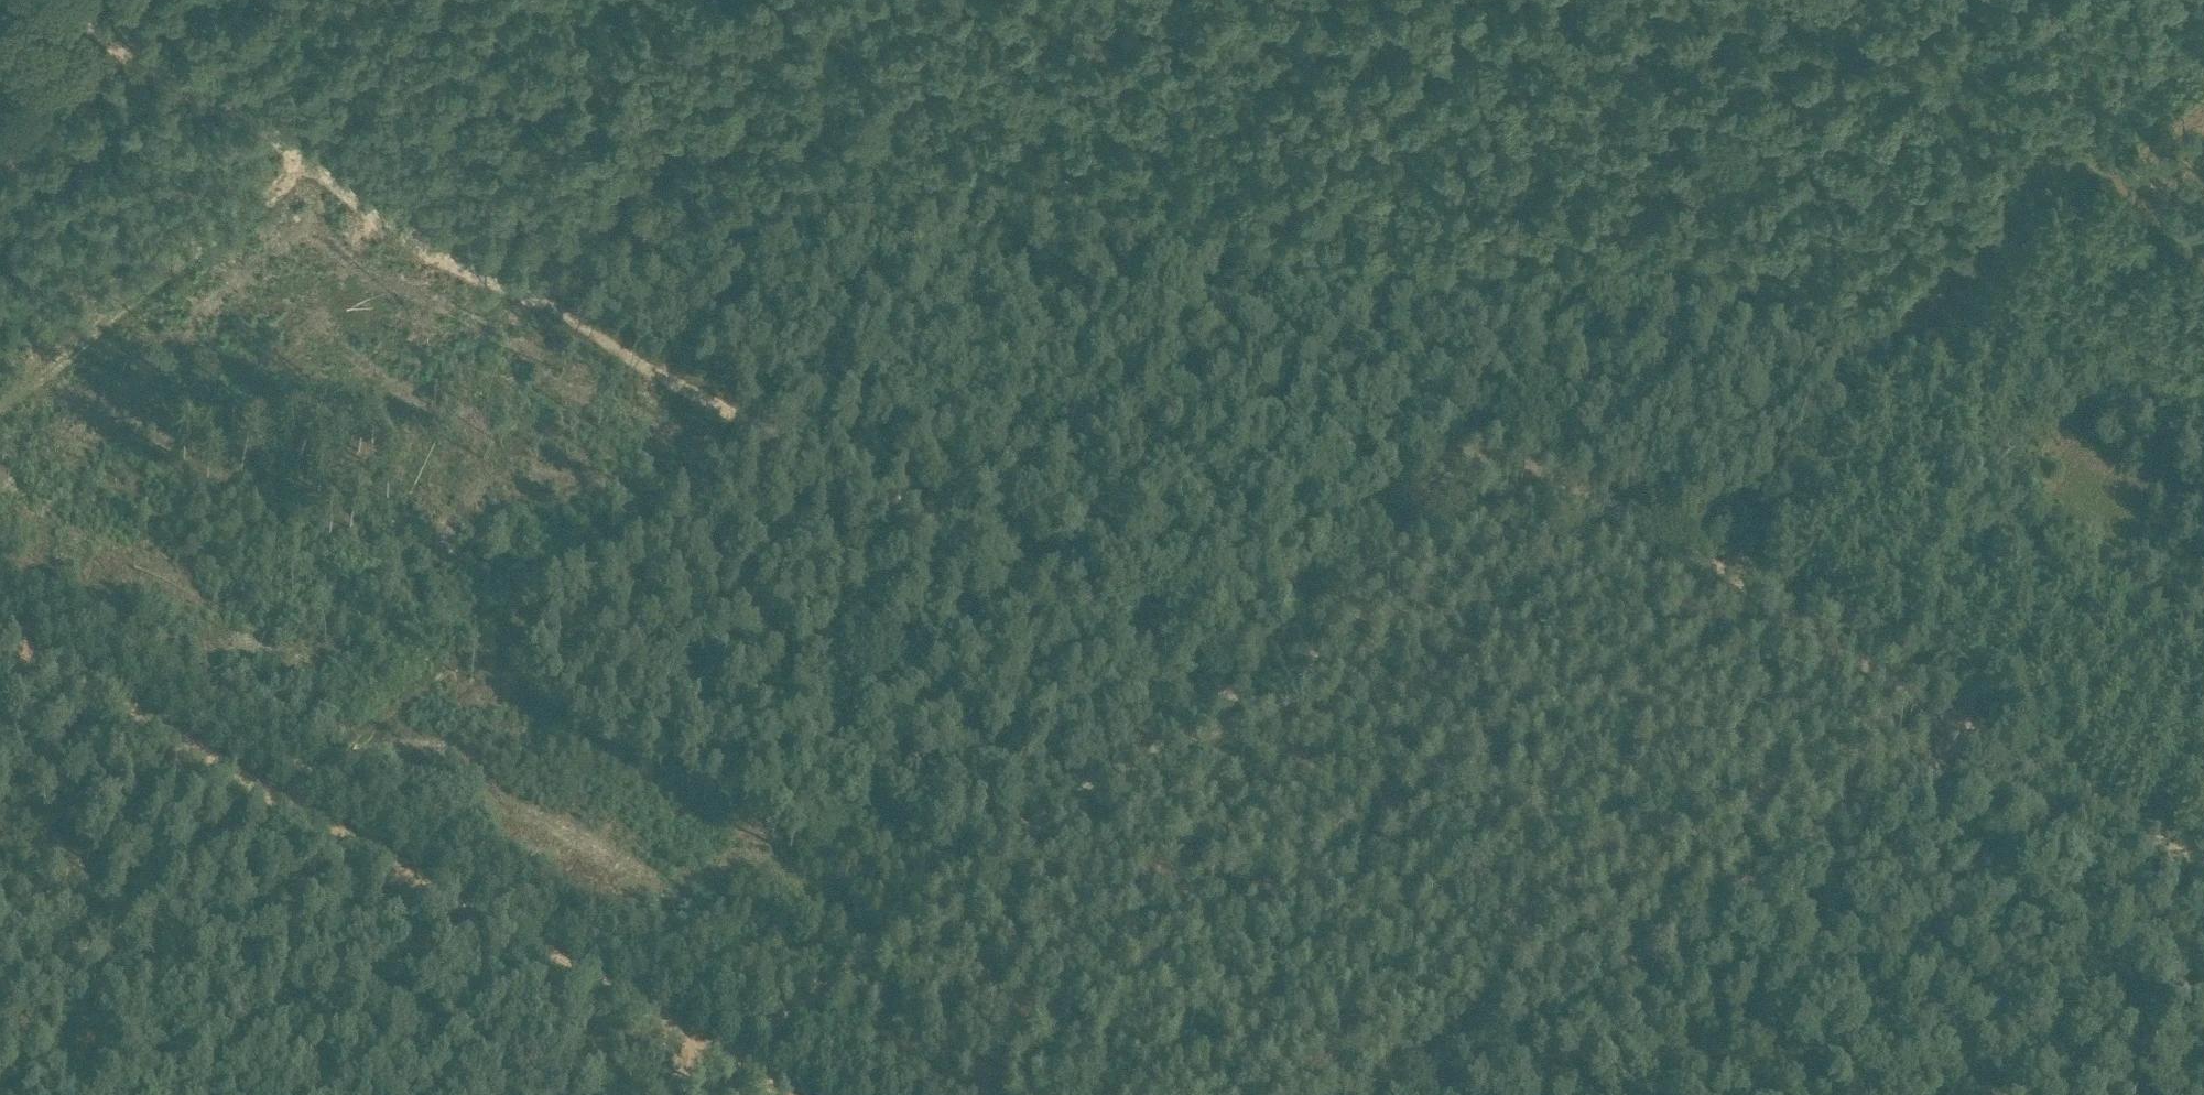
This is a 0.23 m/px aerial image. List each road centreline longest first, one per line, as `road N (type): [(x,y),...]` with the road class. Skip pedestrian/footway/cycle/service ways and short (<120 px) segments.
road 1 (track): [(299,766),(775,423),(1273,700),(1486,443),(1893,674)]
road 2 (track): [(2185,0),(1728,583)]
road 3 (track): [(1974,725),(1364,1094)]
road 4 (track): [(879,1094),(299,766)]
road 5 (track): [(0,997),(299,766)]
road 6 (track): [(2203,857),(1893,674)]
road 7 (track): [(299,766),(0,597)]

